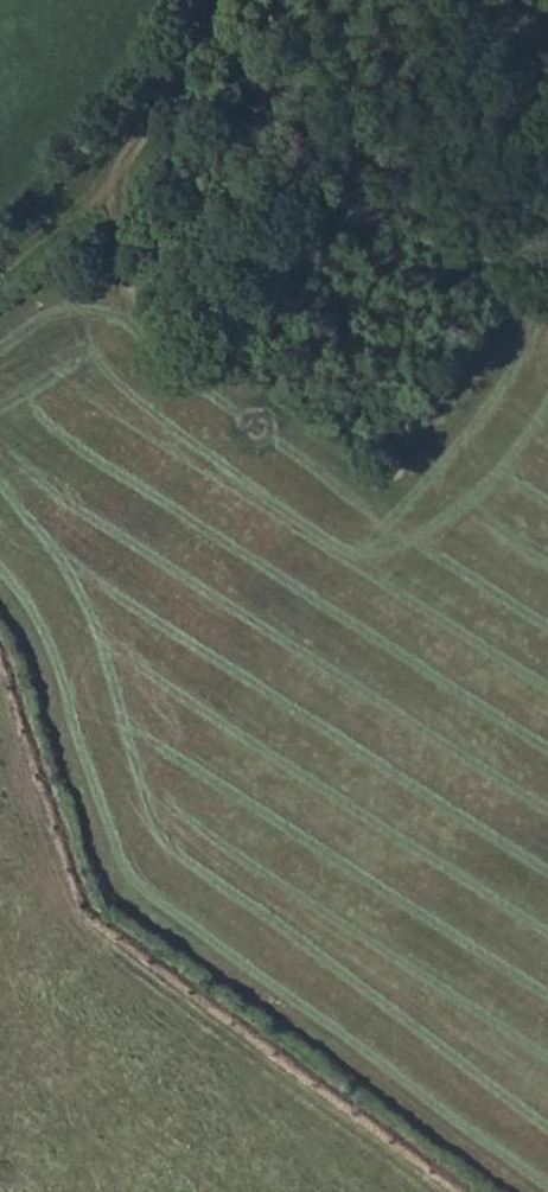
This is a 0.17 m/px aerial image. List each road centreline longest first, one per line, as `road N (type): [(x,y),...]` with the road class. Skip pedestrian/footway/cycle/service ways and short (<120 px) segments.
road 1 (track): [(225,0),(111,173),(58,231),(0,276)]

